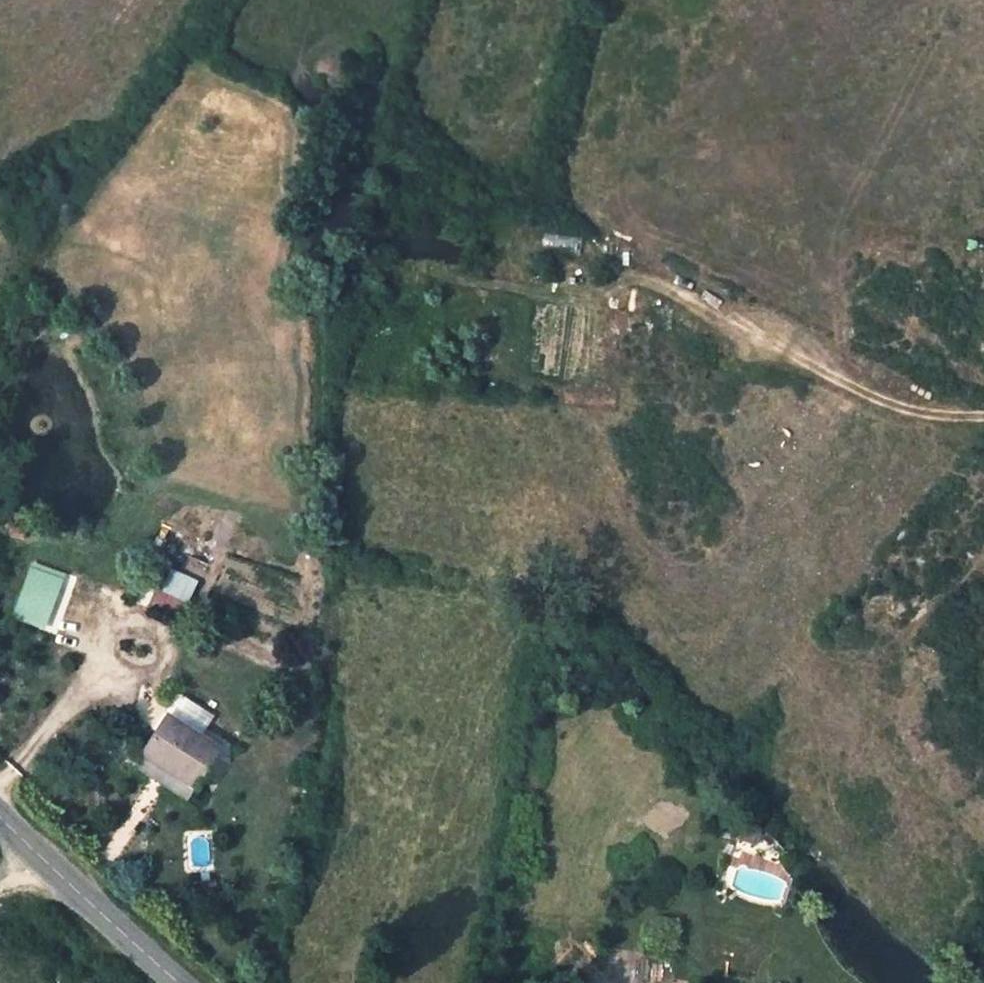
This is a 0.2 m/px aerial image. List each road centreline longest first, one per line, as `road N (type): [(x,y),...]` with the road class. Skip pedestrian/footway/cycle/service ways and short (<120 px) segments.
road 1 (tertiary): [(0,816),(182,982)]

